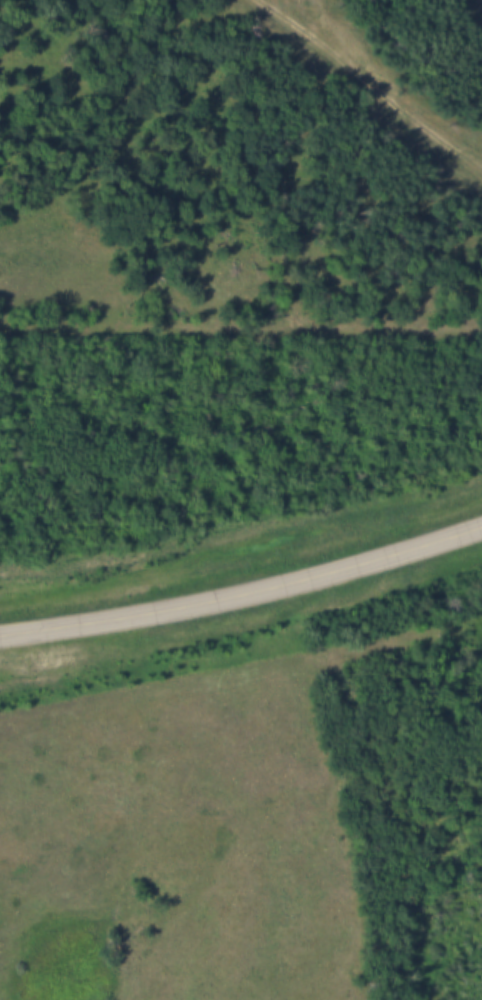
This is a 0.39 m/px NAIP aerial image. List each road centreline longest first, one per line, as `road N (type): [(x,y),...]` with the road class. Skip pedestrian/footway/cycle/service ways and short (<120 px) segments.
road 1 (secondary): [(481,529),(264,591),(0,635)]
road 2 (track): [(481,172),(257,0)]

